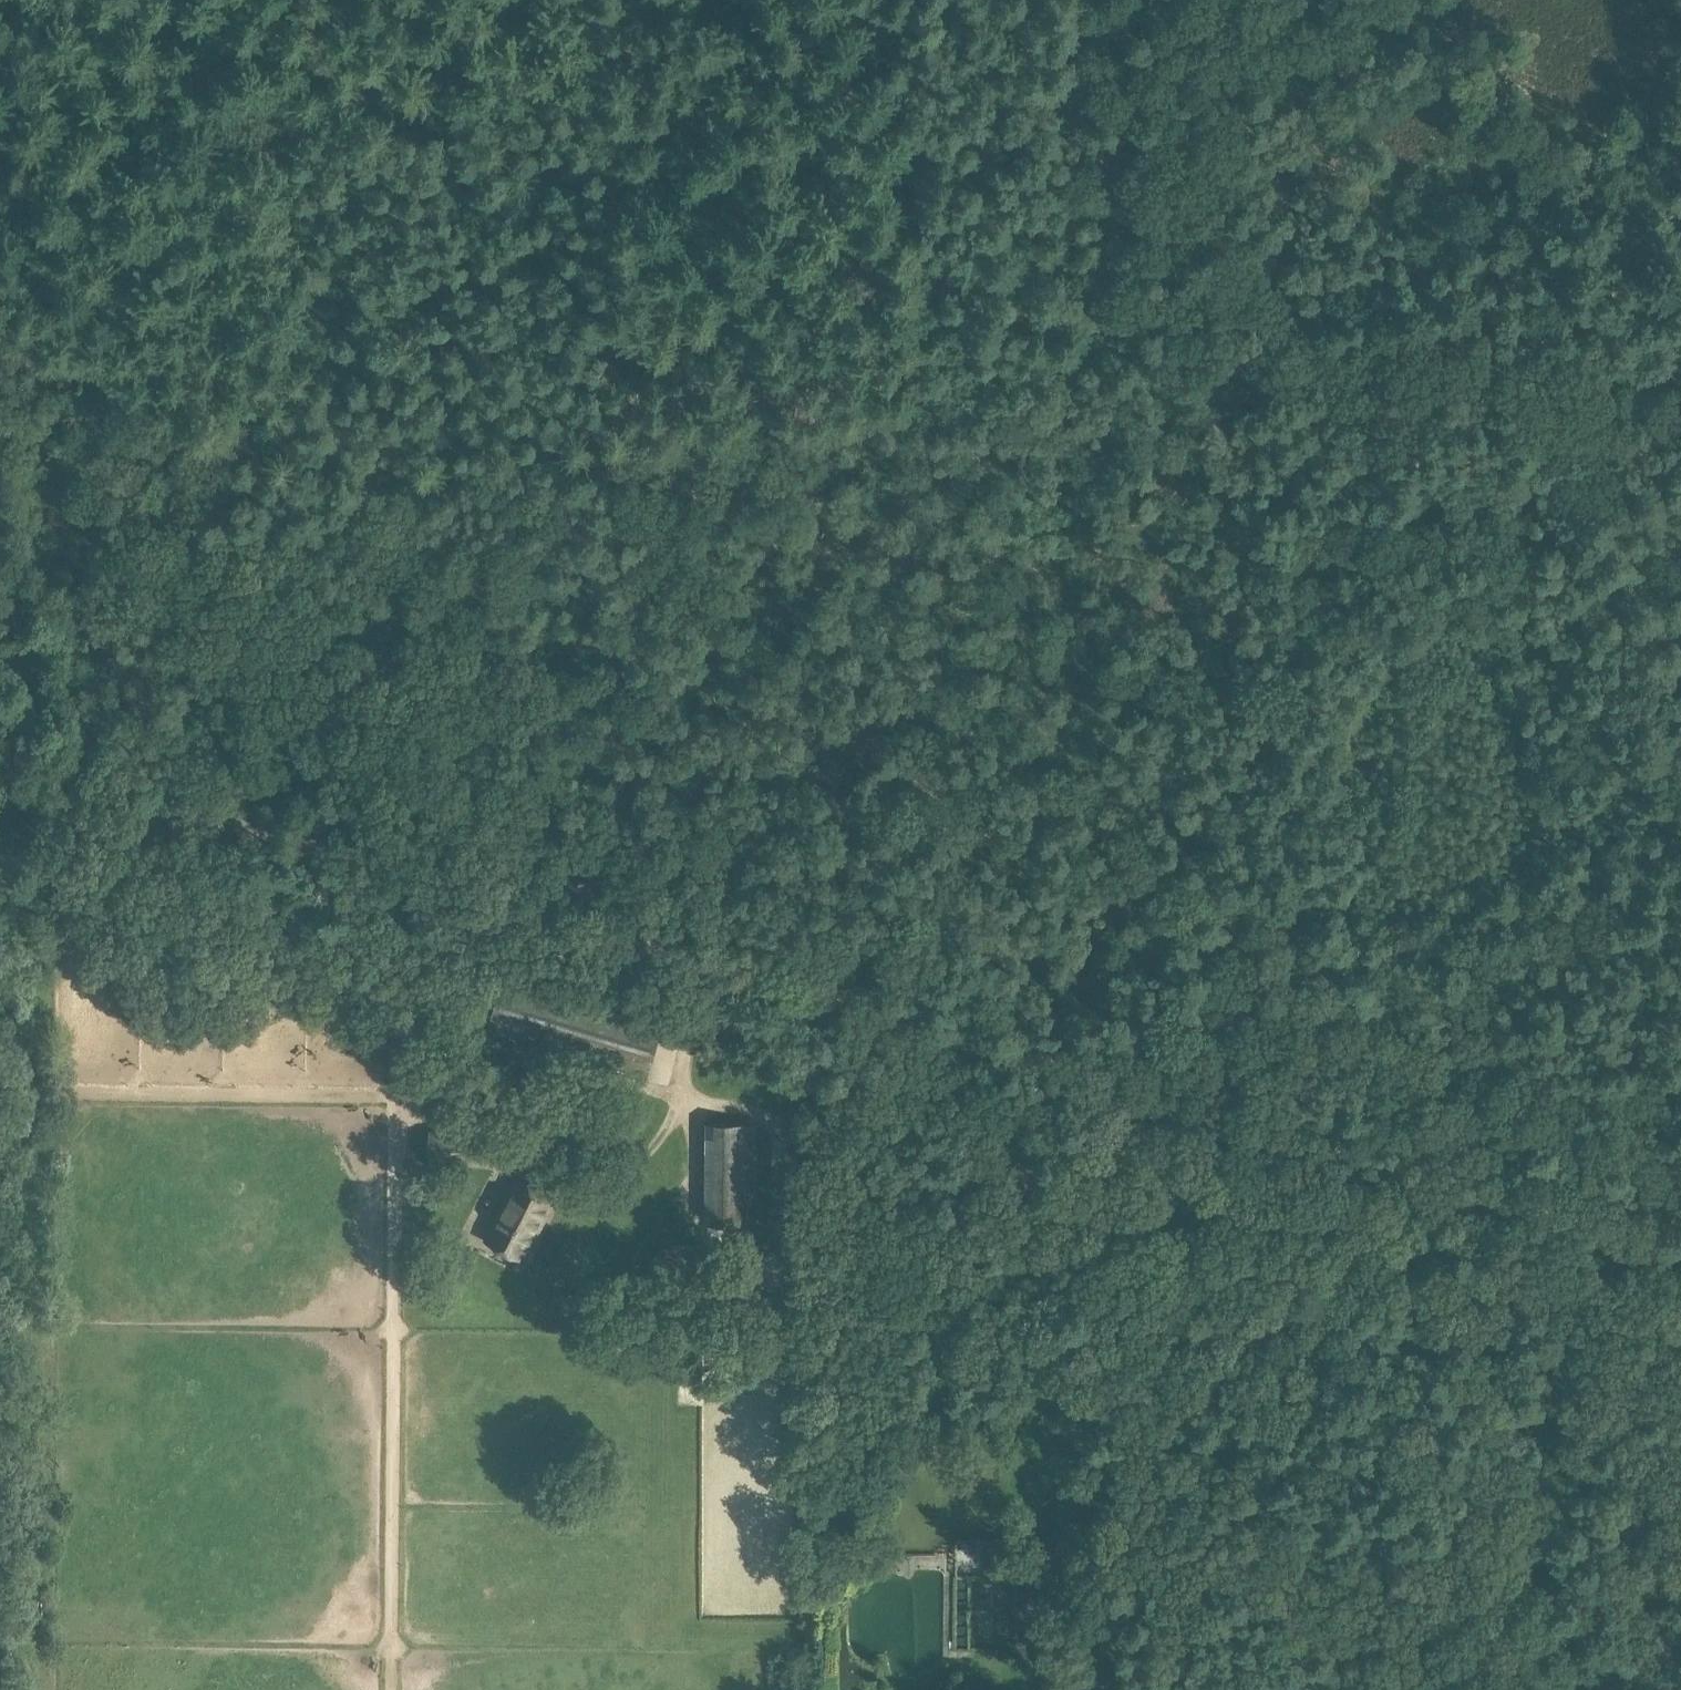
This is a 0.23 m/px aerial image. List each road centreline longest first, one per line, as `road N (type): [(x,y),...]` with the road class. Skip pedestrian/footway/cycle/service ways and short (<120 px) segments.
road 1 (track): [(1680,1252),(23,759)]
road 2 (track): [(23,759),(24,1631)]
road 3 (track): [(1506,1199),(1344,1310),(1214,1307),(1063,1358),(1104,1534),(1159,1574),(1160,1617),(1116,1689)]
road 4 (track): [(1344,1310),(1520,1426),(1554,1465),(1528,1602),(1557,1662),(1550,1689)]
road 5 (track): [(0,626),(187,556)]

